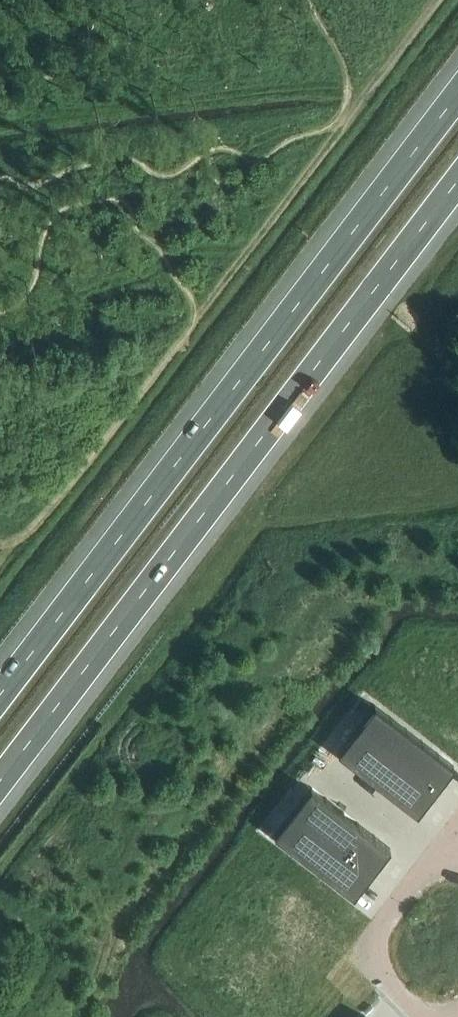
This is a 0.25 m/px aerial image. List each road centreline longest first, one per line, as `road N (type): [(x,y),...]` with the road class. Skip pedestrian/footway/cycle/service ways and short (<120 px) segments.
road 1 (motorway): [(0,785),(457,184)]
road 2 (motorway): [(457,95),(0,694)]
road 3 (track): [(441,0),(194,325)]
road 4 (track): [(194,325),(53,509),(22,538)]
road 5 (unclassified): [(419,1016),(369,968),(372,935),(438,868),(457,866)]

